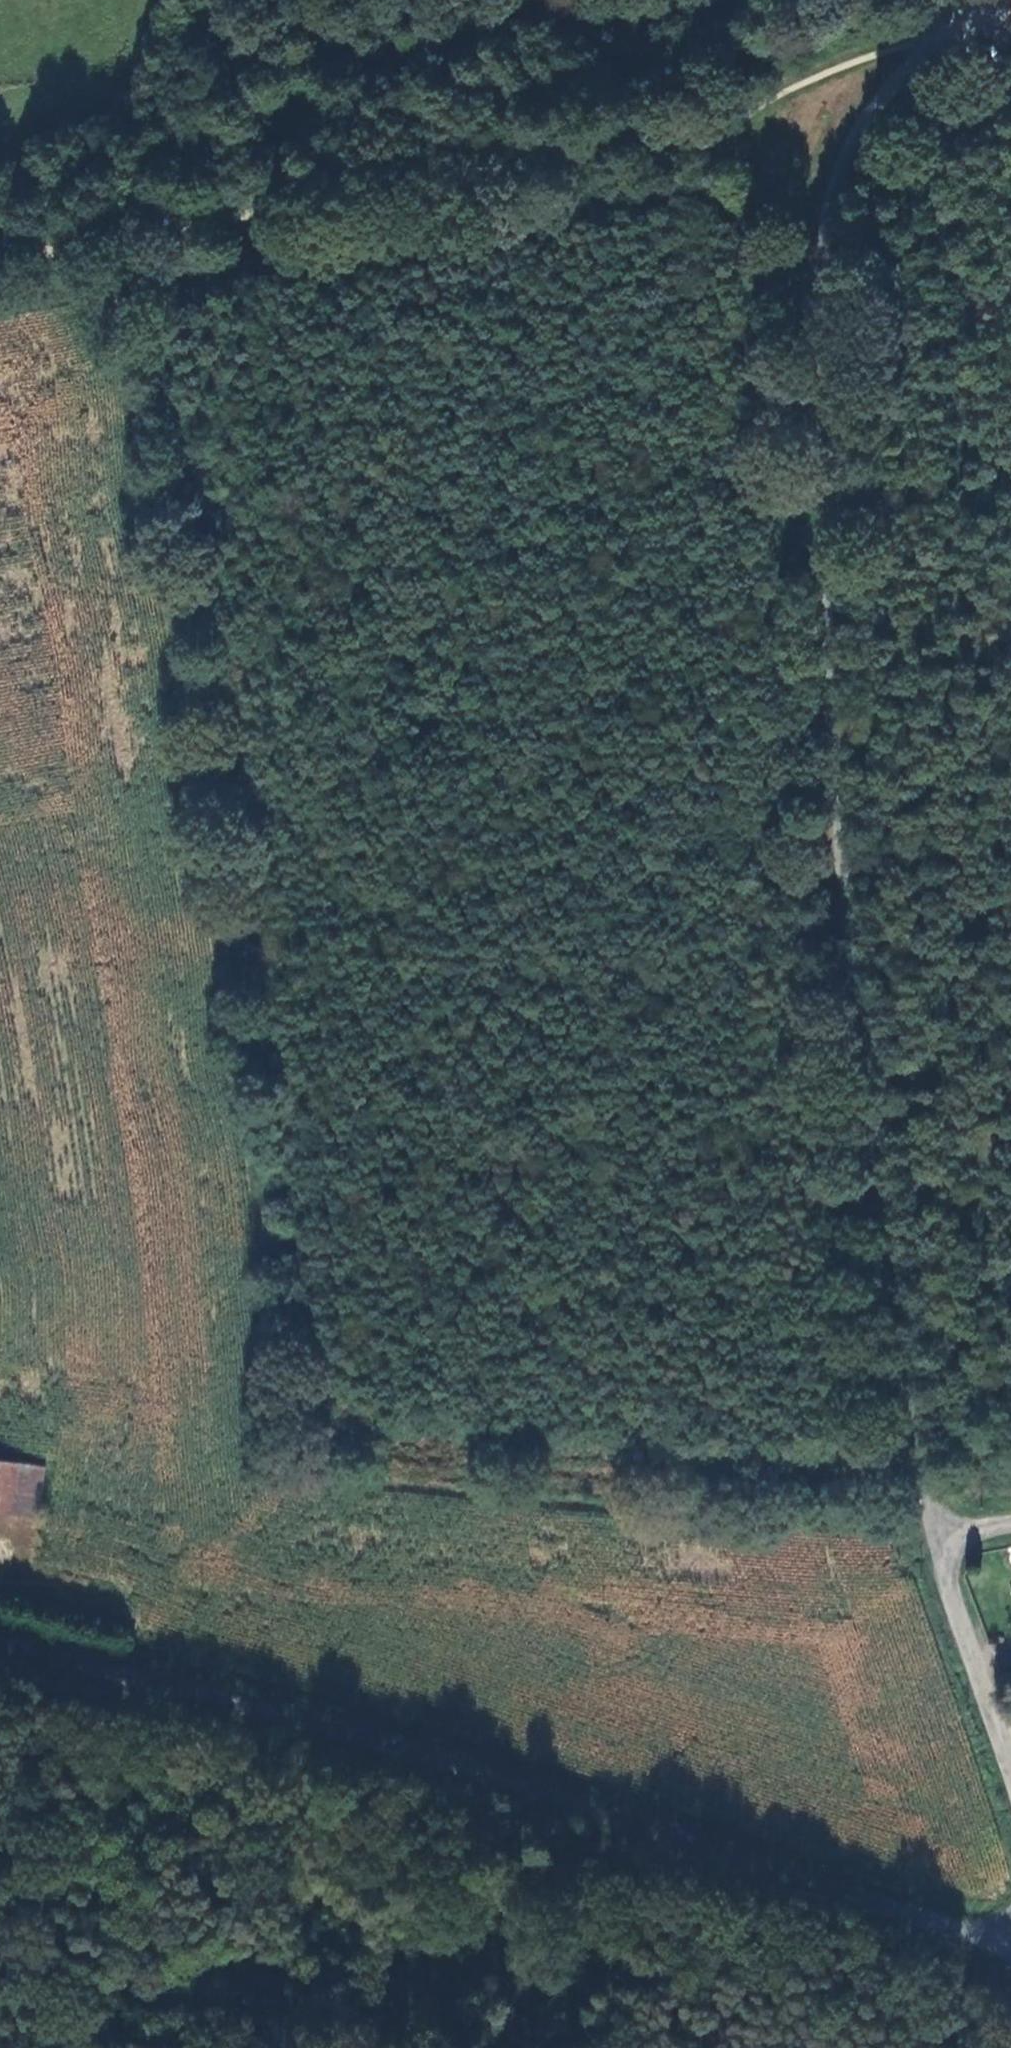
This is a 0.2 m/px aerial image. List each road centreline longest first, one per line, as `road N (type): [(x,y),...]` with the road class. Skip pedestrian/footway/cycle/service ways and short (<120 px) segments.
road 1 (unclassified): [(936,1538),(902,1371),(850,931),(833,728),(827,235),(856,136),(953,27)]
road 2 (unclassified): [(1010,1935),(973,1932),(0,1644)]
road 3 (unclassified): [(1010,1785),(936,1538)]

